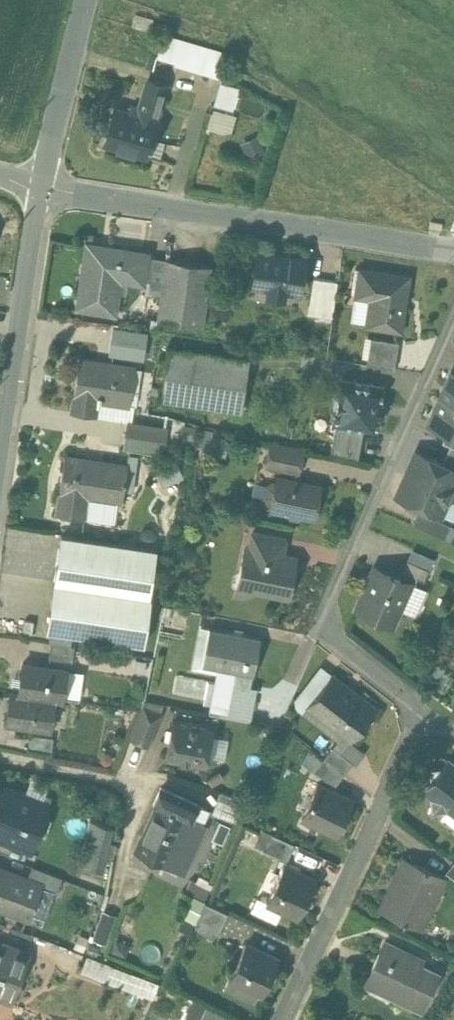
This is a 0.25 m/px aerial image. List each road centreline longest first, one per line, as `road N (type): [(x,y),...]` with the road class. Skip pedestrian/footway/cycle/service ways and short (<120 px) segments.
road 1 (residential): [(427,710),(321,626),(453,319)]
road 2 (tertiary): [(41,186),(453,252)]
road 3 (residential): [(284,1019),(427,710)]
road 4 (tertiary): [(0,460),(41,186)]
road 5 (residential): [(41,186),(84,14)]

